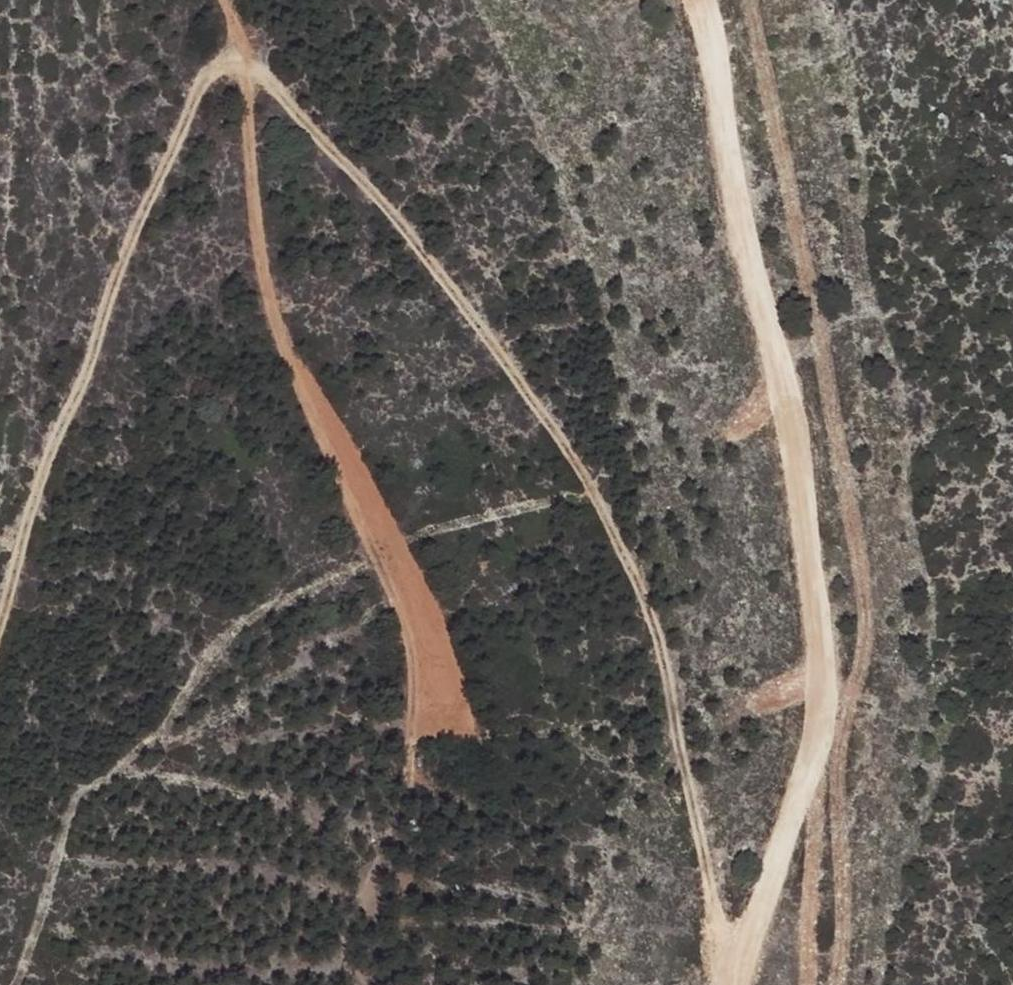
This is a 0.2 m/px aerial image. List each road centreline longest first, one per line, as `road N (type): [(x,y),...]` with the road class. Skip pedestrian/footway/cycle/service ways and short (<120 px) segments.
road 1 (track): [(0,626),(121,256),(181,124),(211,72),(239,59),(267,68),(299,118),(421,247),(602,503),(667,648),(717,913),(739,966)]
road 2 (track): [(226,0),(247,96),(265,267),(413,656),(413,786),(349,965),(362,984)]
road 3 (track): [(703,0),(719,50),(736,210),(791,395),(824,635),(826,725),(736,984)]
road 4 (track): [(826,725),(811,984)]

